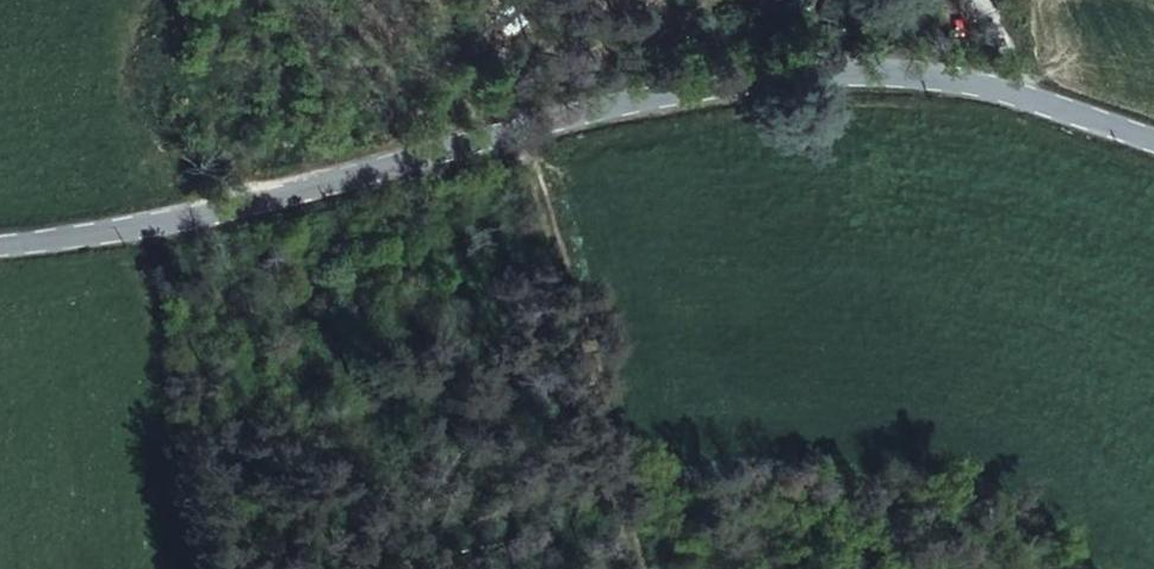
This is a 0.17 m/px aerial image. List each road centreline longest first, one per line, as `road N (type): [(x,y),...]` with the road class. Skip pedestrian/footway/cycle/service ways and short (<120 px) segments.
road 1 (unclassified): [(1153,131),(1027,99),(680,73),(131,198),(0,210)]
road 2 (track): [(509,112),(588,311),(638,568)]

